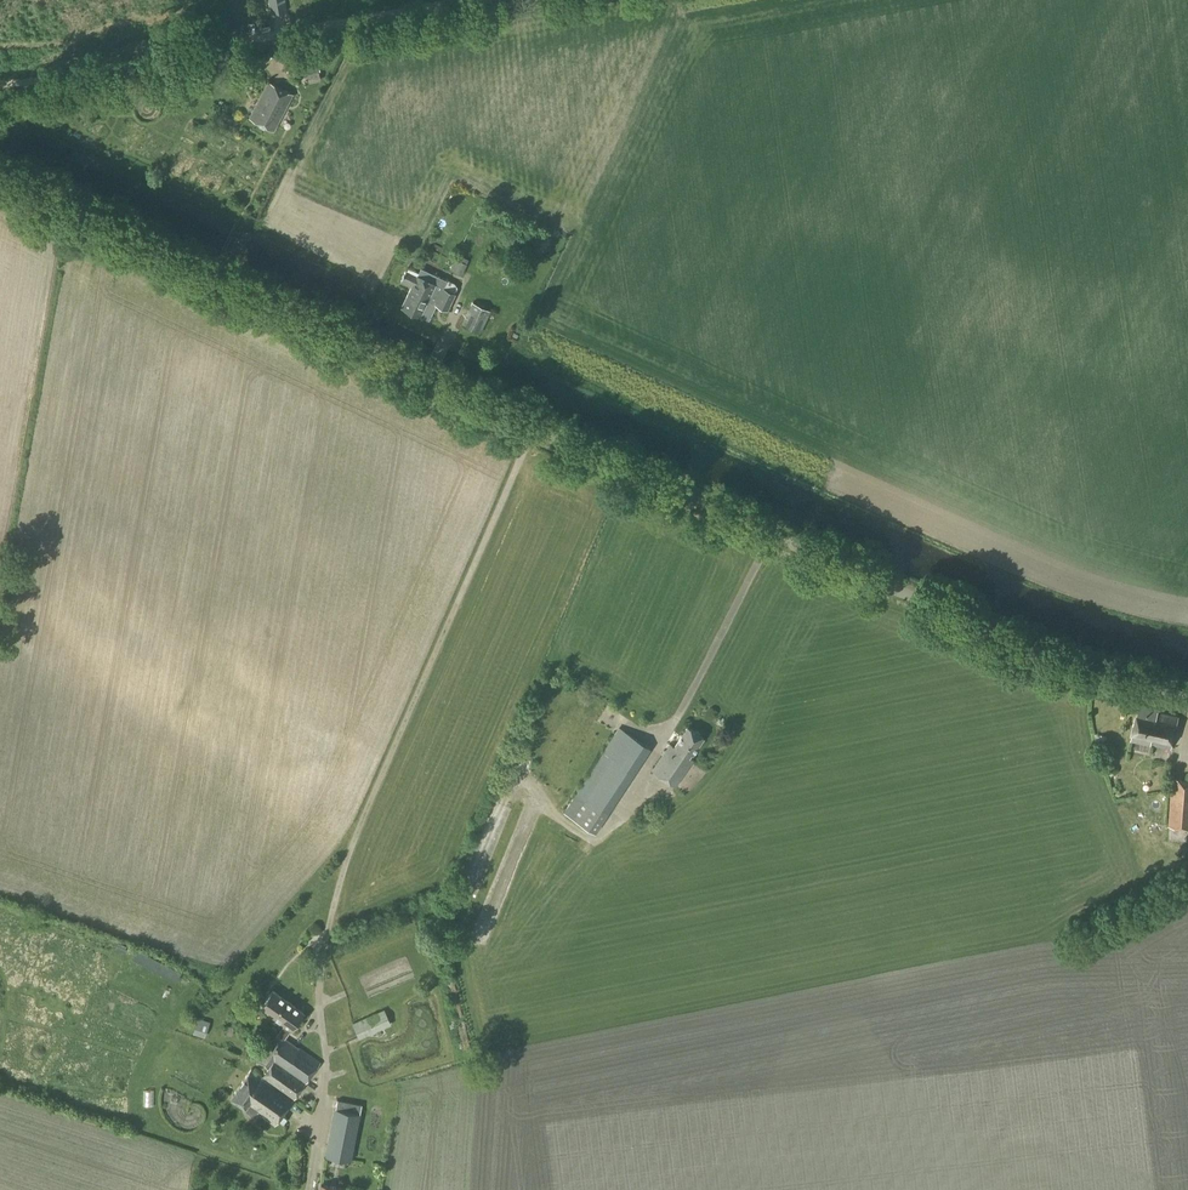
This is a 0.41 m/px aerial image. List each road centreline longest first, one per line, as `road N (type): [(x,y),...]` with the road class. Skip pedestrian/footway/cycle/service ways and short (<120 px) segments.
road 1 (unclassified): [(1187,697),(1062,664),(530,425)]
road 2 (unclassified): [(530,425),(0,180)]
road 3 (unclassified): [(332,911),(391,740),(530,425)]
road 4 (track): [(0,85),(477,0)]

